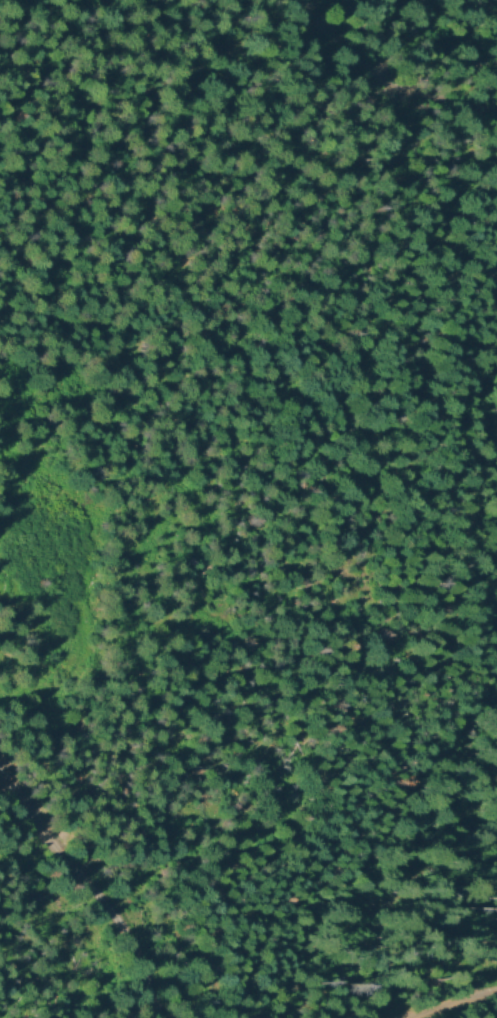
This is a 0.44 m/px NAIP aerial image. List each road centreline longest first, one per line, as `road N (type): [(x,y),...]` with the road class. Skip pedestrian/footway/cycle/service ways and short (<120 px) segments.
road 1 (track): [(0,776),(97,919),(149,1017)]
road 2 (track): [(496,111),(395,87),(298,0)]

